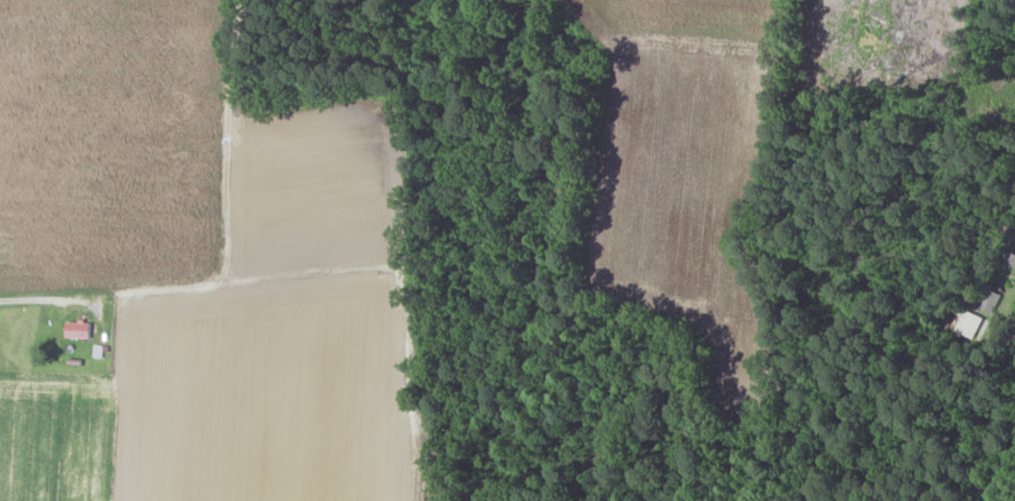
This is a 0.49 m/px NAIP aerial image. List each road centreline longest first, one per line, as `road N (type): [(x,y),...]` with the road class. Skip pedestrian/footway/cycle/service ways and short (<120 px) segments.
road 1 (residential): [(0,305),(91,302),(387,265),(406,275),(411,293),(418,404),(434,429),(440,500)]

